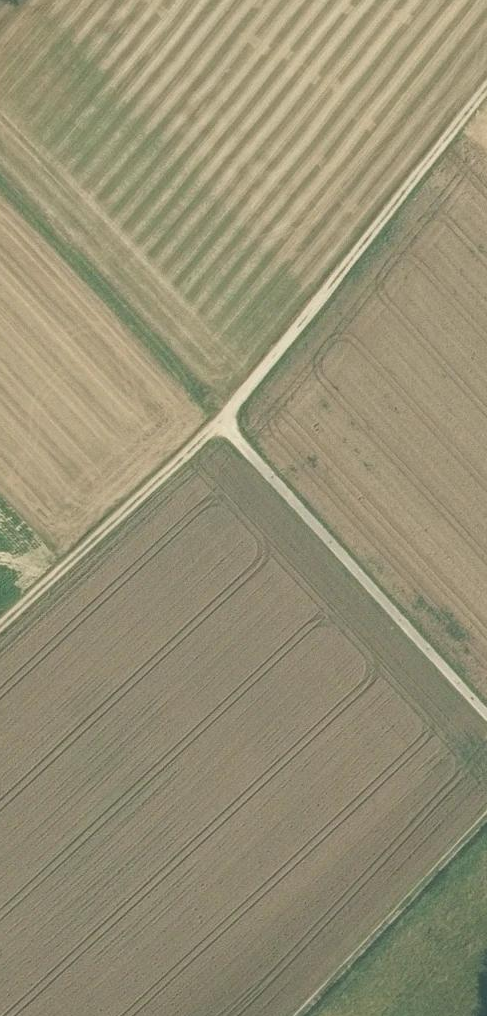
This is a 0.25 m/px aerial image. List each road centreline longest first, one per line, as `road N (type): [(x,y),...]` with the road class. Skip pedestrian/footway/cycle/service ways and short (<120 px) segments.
road 1 (track): [(219,423),(486,90)]
road 2 (track): [(486,714),(219,423)]
road 3 (track): [(219,423),(0,184)]
road 4 (track): [(219,423),(0,626)]
road 5 (track): [(295,1015),(486,816)]

